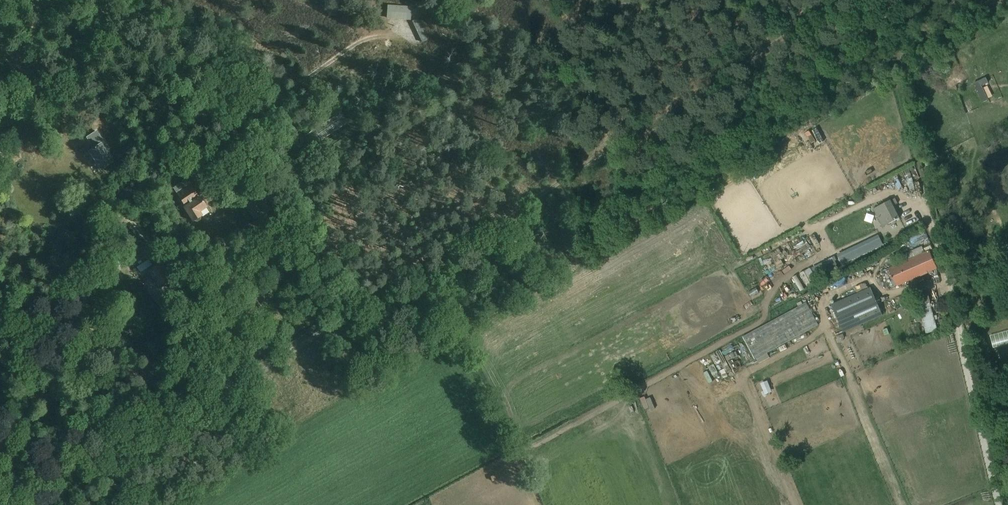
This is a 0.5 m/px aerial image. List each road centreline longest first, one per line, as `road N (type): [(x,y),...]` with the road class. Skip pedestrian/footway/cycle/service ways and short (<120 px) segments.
road 1 (track): [(360,307),(844,0)]
road 2 (unclassified): [(45,504),(360,307)]
road 3 (track): [(997,504),(932,228)]

